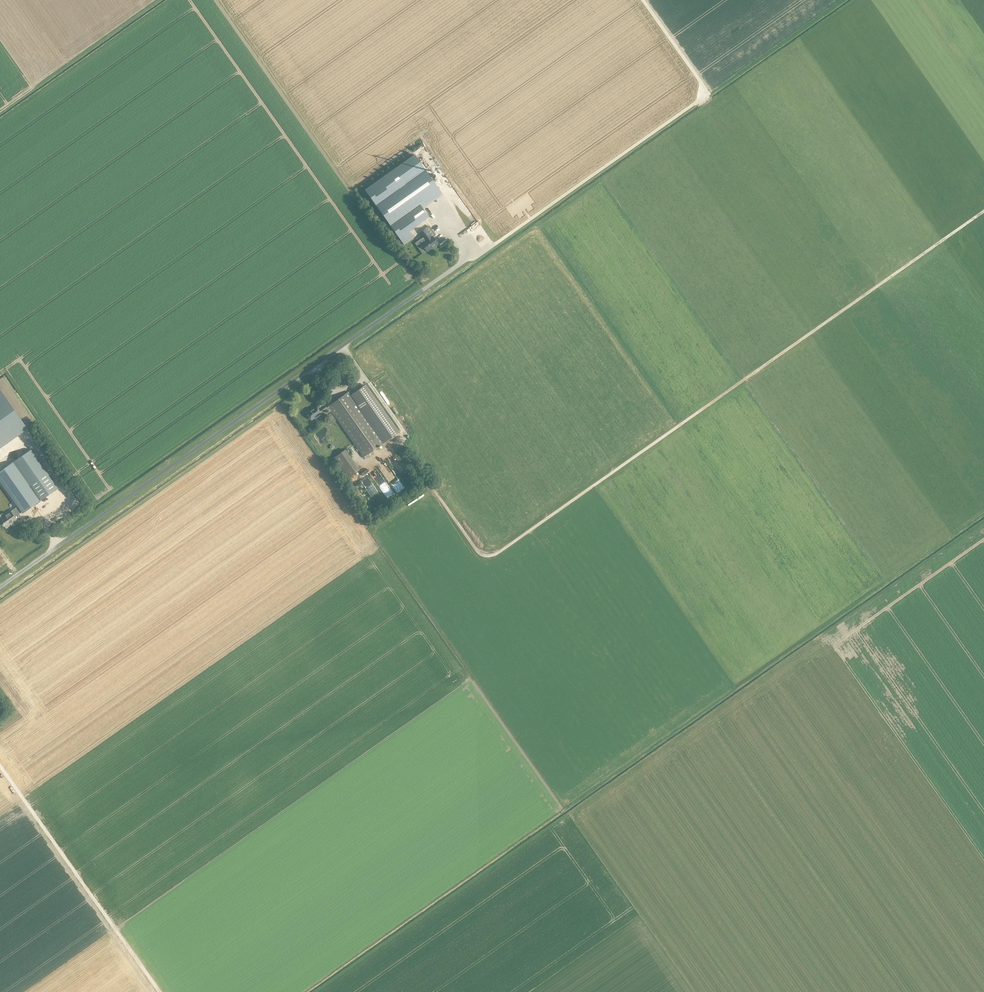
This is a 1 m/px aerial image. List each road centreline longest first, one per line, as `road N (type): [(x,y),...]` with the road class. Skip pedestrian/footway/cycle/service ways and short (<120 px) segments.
road 1 (residential): [(0,587),(489,248)]

